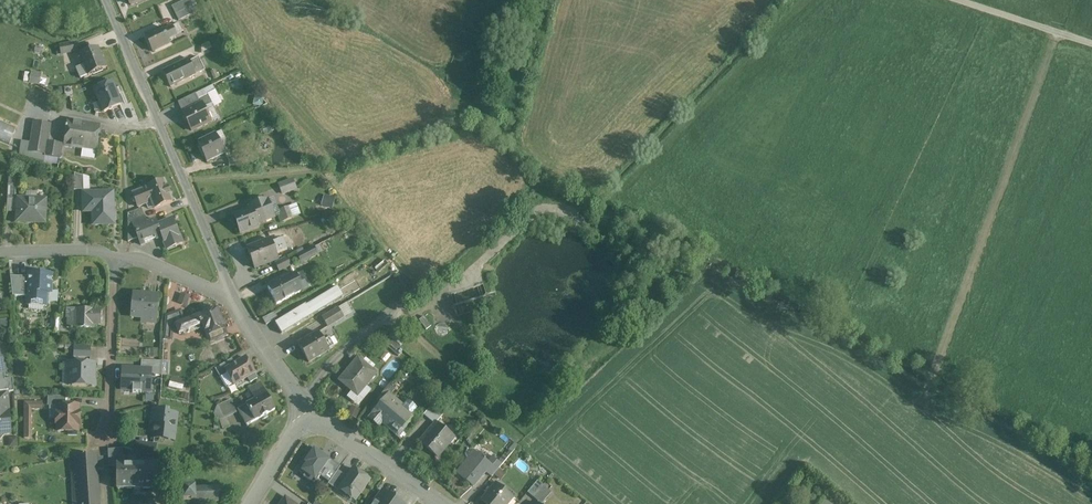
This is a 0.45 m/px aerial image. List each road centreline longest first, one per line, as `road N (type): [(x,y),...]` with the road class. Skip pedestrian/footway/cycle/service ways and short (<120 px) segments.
road 1 (unclassified): [(108,0),(235,301)]
road 2 (residential): [(107,443),(117,261)]
road 3 (residential): [(446,503),(335,423),(302,425)]
road 4 (unclassified): [(404,303),(301,401)]
road 5 (unclassified): [(965,0),(1091,42)]
road 6 (residential): [(235,301),(146,260),(117,261)]

